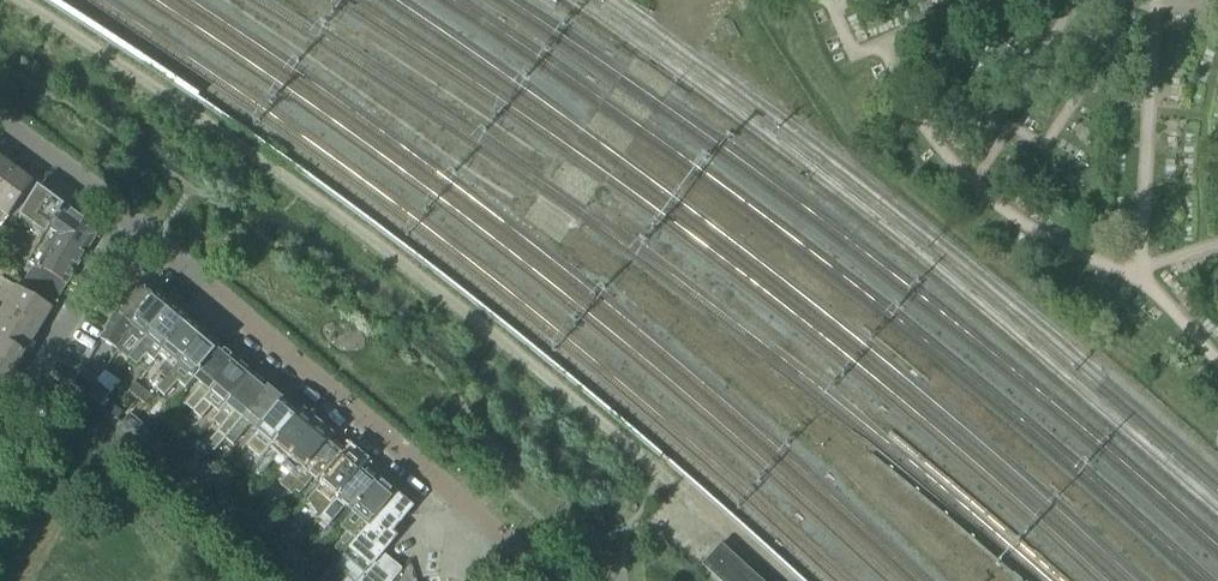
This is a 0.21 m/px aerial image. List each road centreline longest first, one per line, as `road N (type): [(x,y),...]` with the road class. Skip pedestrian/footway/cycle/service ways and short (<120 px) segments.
road 1 (residential): [(129,221),(470,510)]
road 2 (residential): [(129,221),(28,396)]
road 3 (residential): [(0,121),(129,221)]

